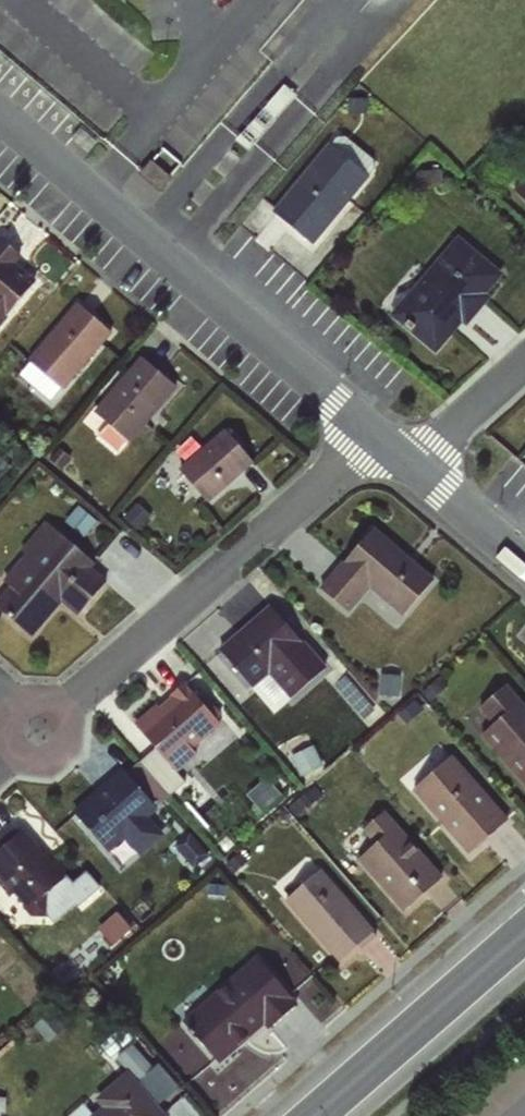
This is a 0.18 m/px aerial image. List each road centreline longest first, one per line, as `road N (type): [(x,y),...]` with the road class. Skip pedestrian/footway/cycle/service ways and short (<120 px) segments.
road 1 (residential): [(0,113),(371,436)]
road 2 (residential): [(371,436),(38,724)]
road 3 (secondary): [(316,1115),(524,936)]
road 4 (residential): [(402,463),(524,357)]
road 5 (residential): [(402,463),(524,566)]

